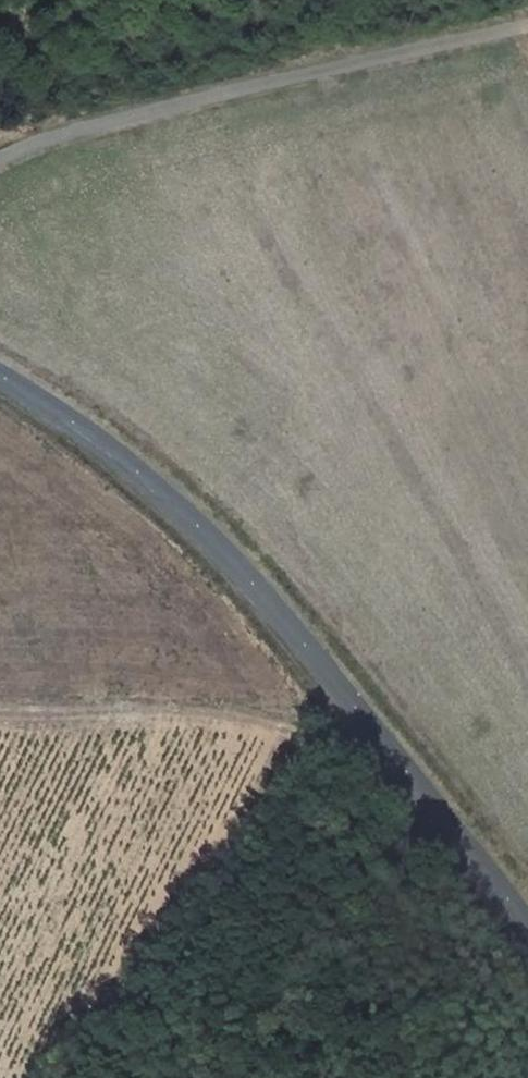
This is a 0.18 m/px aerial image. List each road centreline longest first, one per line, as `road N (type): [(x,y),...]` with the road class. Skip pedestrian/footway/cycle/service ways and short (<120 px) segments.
road 1 (tertiary): [(527,934),(222,545),(134,464),(0,374)]
road 2 (unclassified): [(0,160),(60,133),(527,24)]
road 3 (track): [(0,712),(176,711),(372,735)]

